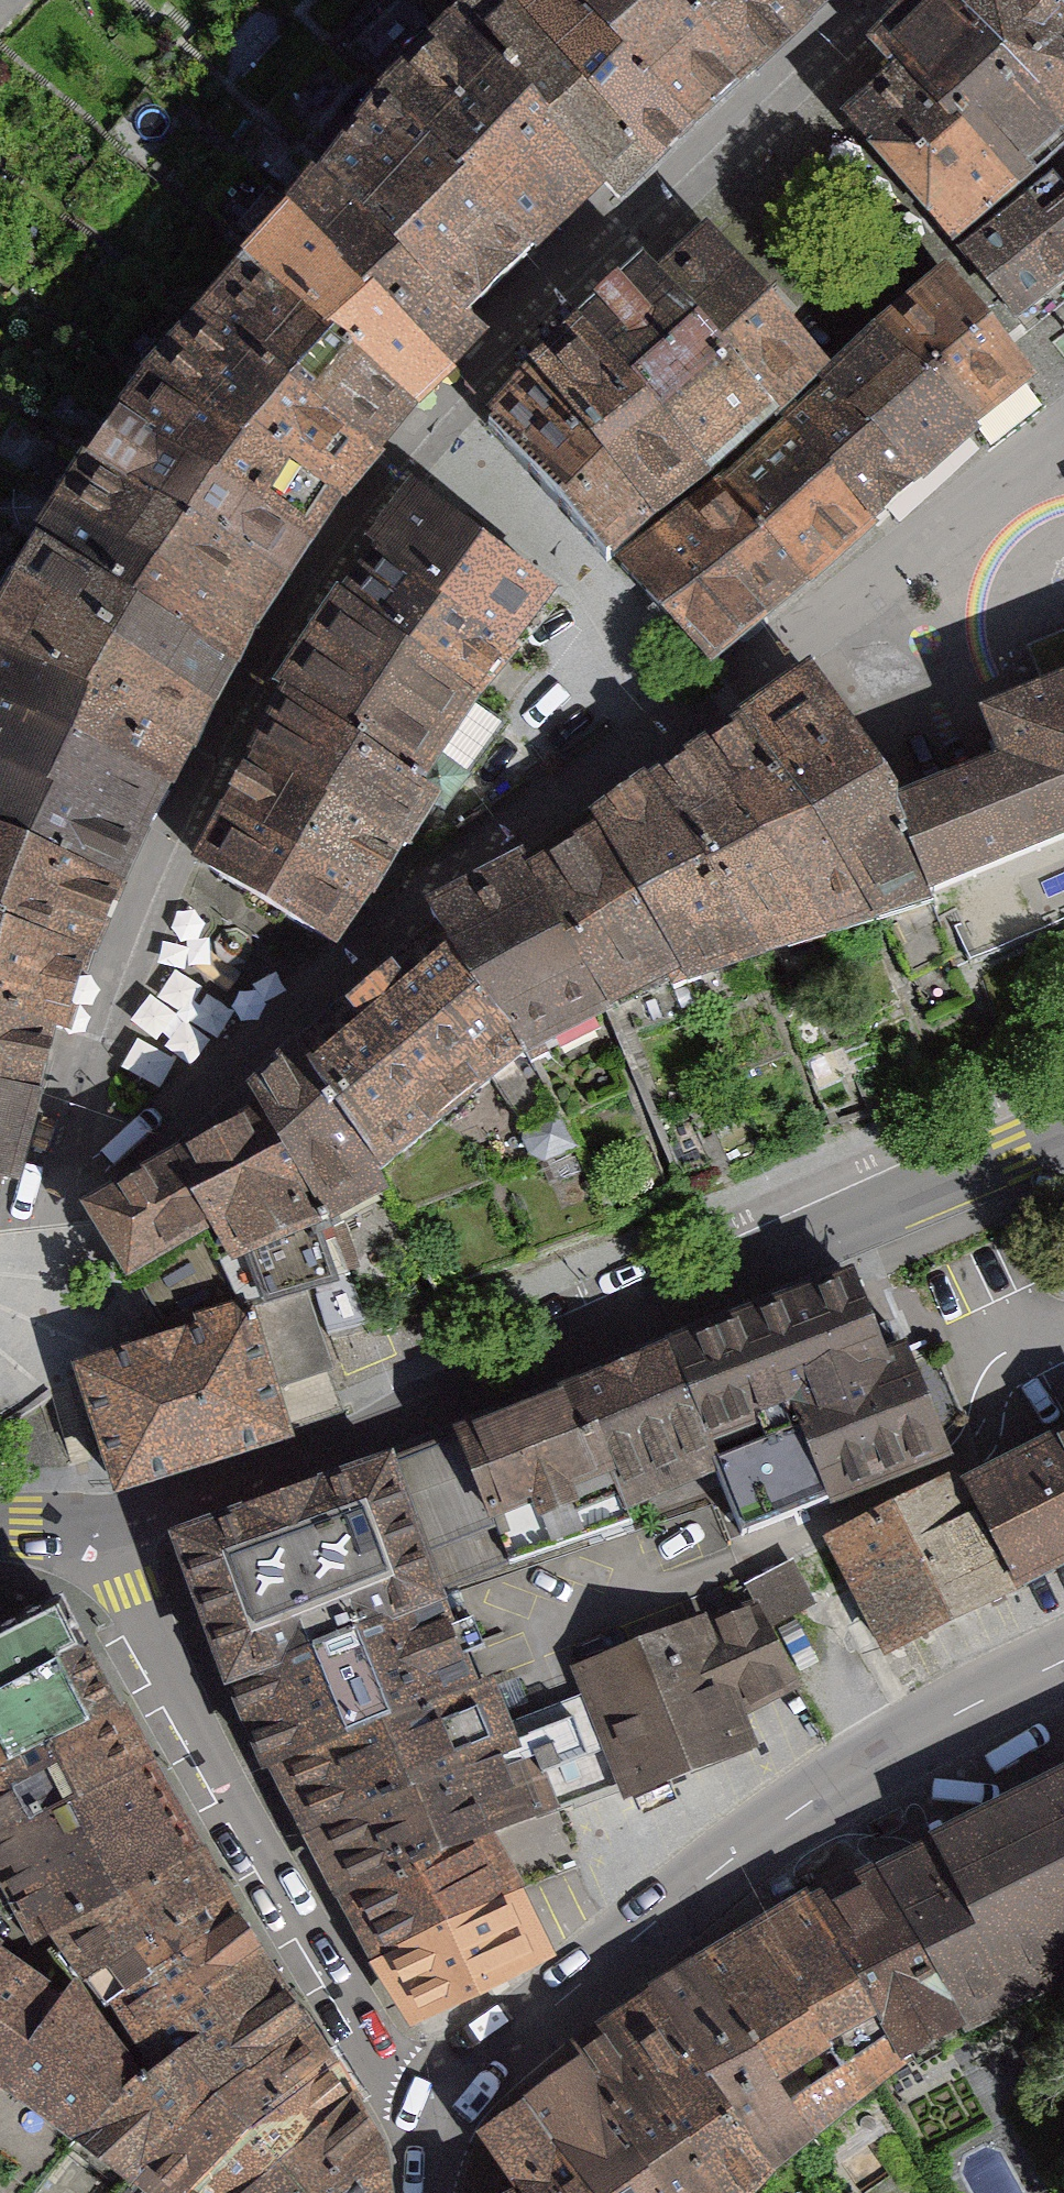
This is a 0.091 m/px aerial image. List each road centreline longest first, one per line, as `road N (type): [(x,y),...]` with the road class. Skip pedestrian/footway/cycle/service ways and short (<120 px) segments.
road 1 (tertiary): [(1063,1130),(759,1251),(438,1414),(110,1530)]
road 2 (secondary): [(442,2108),(501,2045),(760,1837),(875,1759),(1063,1661)]
road 3 (tertiary): [(110,1530),(183,1694),(360,2013),(399,2078),(442,2108)]

